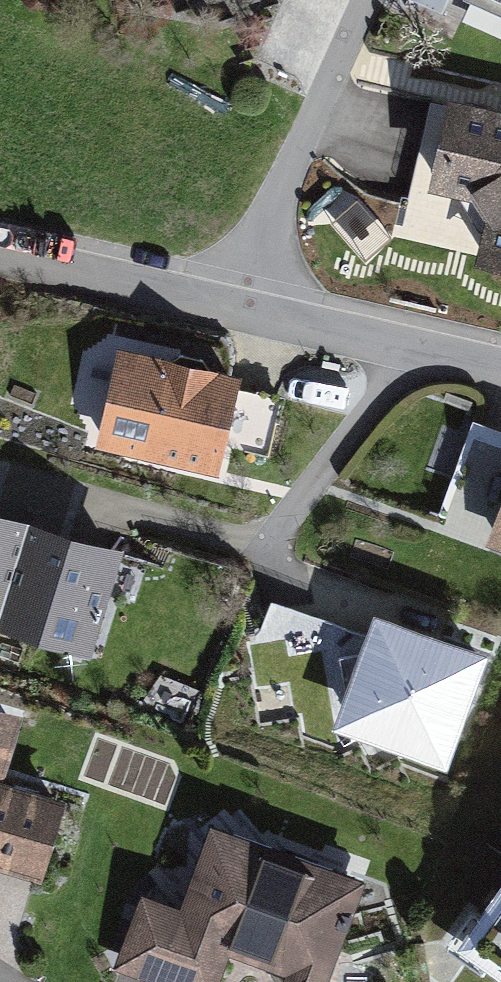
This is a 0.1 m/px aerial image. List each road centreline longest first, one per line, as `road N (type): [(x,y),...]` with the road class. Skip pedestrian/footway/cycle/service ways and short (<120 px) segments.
road 1 (residential): [(500,371),(0,251)]

